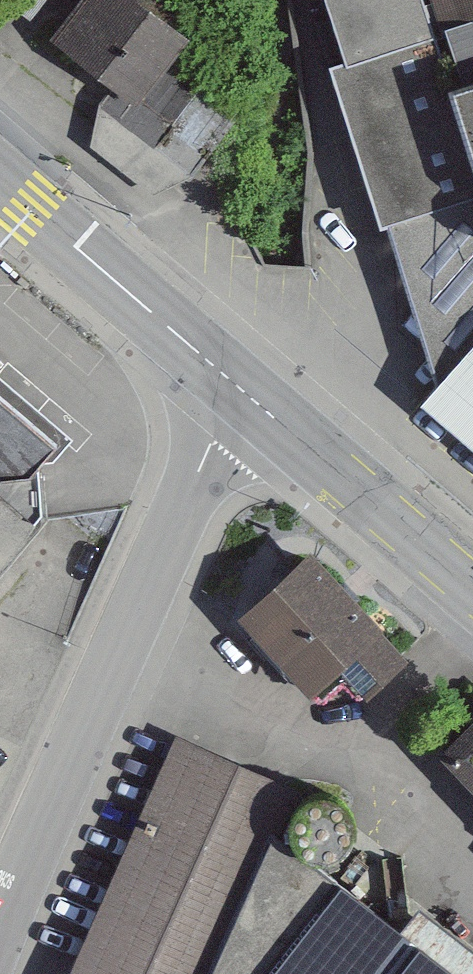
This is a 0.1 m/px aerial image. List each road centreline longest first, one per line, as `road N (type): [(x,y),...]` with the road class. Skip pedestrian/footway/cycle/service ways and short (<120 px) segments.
road 1 (residential): [(215,375),(67,719),(0,919)]
road 2 (secondary): [(215,375),(472,592)]
road 3 (secondary): [(0,183),(215,375)]

